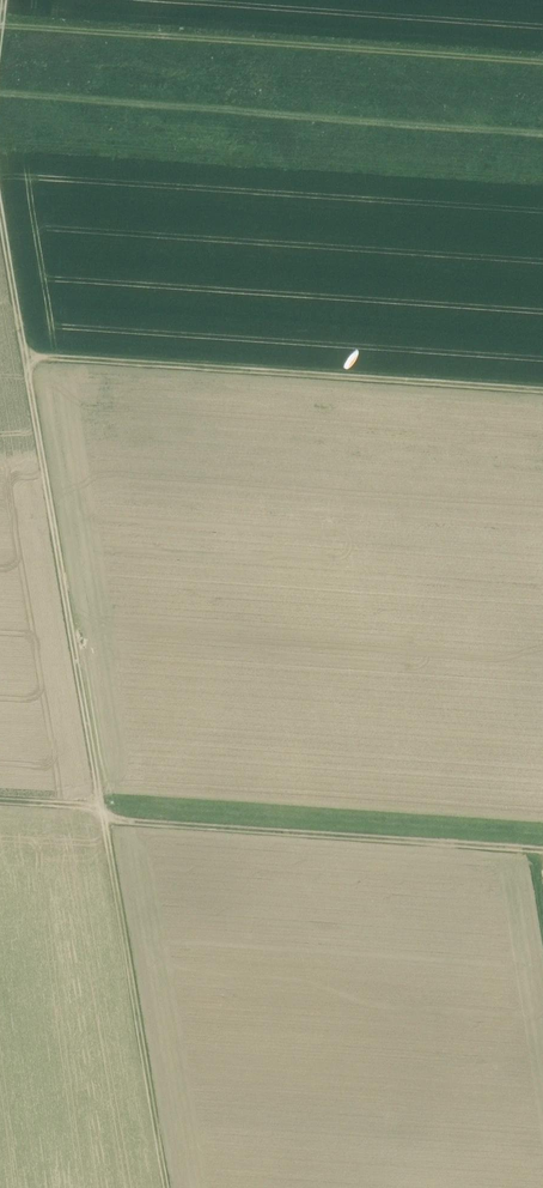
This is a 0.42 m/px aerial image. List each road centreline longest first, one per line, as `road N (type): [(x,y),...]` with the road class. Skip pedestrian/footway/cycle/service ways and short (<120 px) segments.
road 1 (track): [(167,1187),(27,357)]
road 2 (track): [(542,388),(27,357)]
road 3 (track): [(105,819),(542,850)]
road 4 (track): [(27,357),(0,198)]

